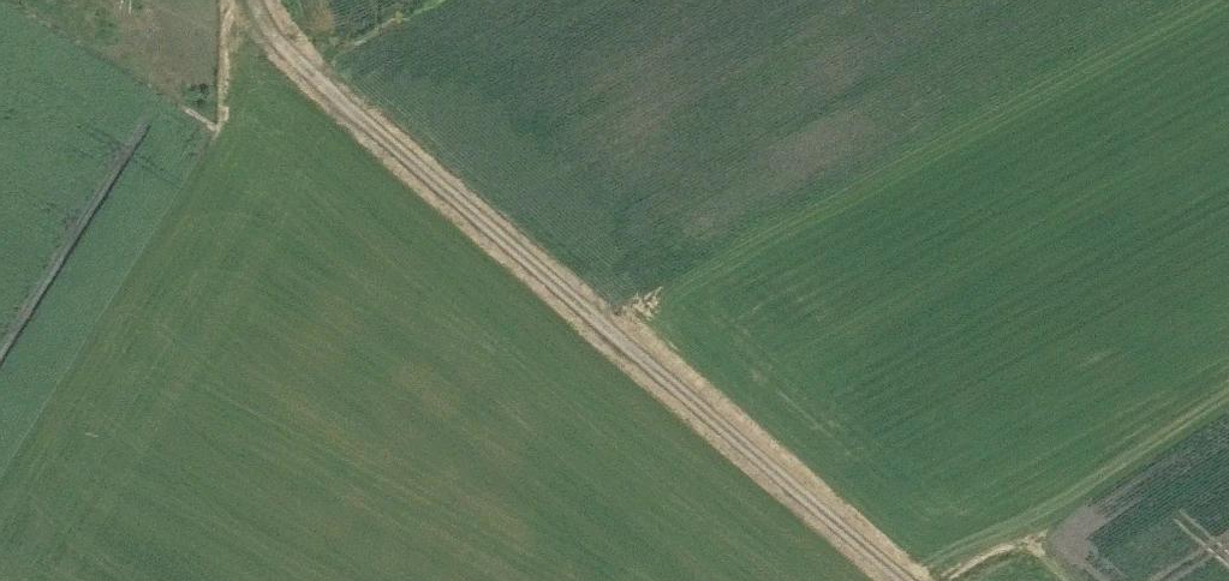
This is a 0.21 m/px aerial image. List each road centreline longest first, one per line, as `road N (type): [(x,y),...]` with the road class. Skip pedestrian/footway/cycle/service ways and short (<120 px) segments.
road 1 (track): [(902,580),(298,64),(257,0)]

